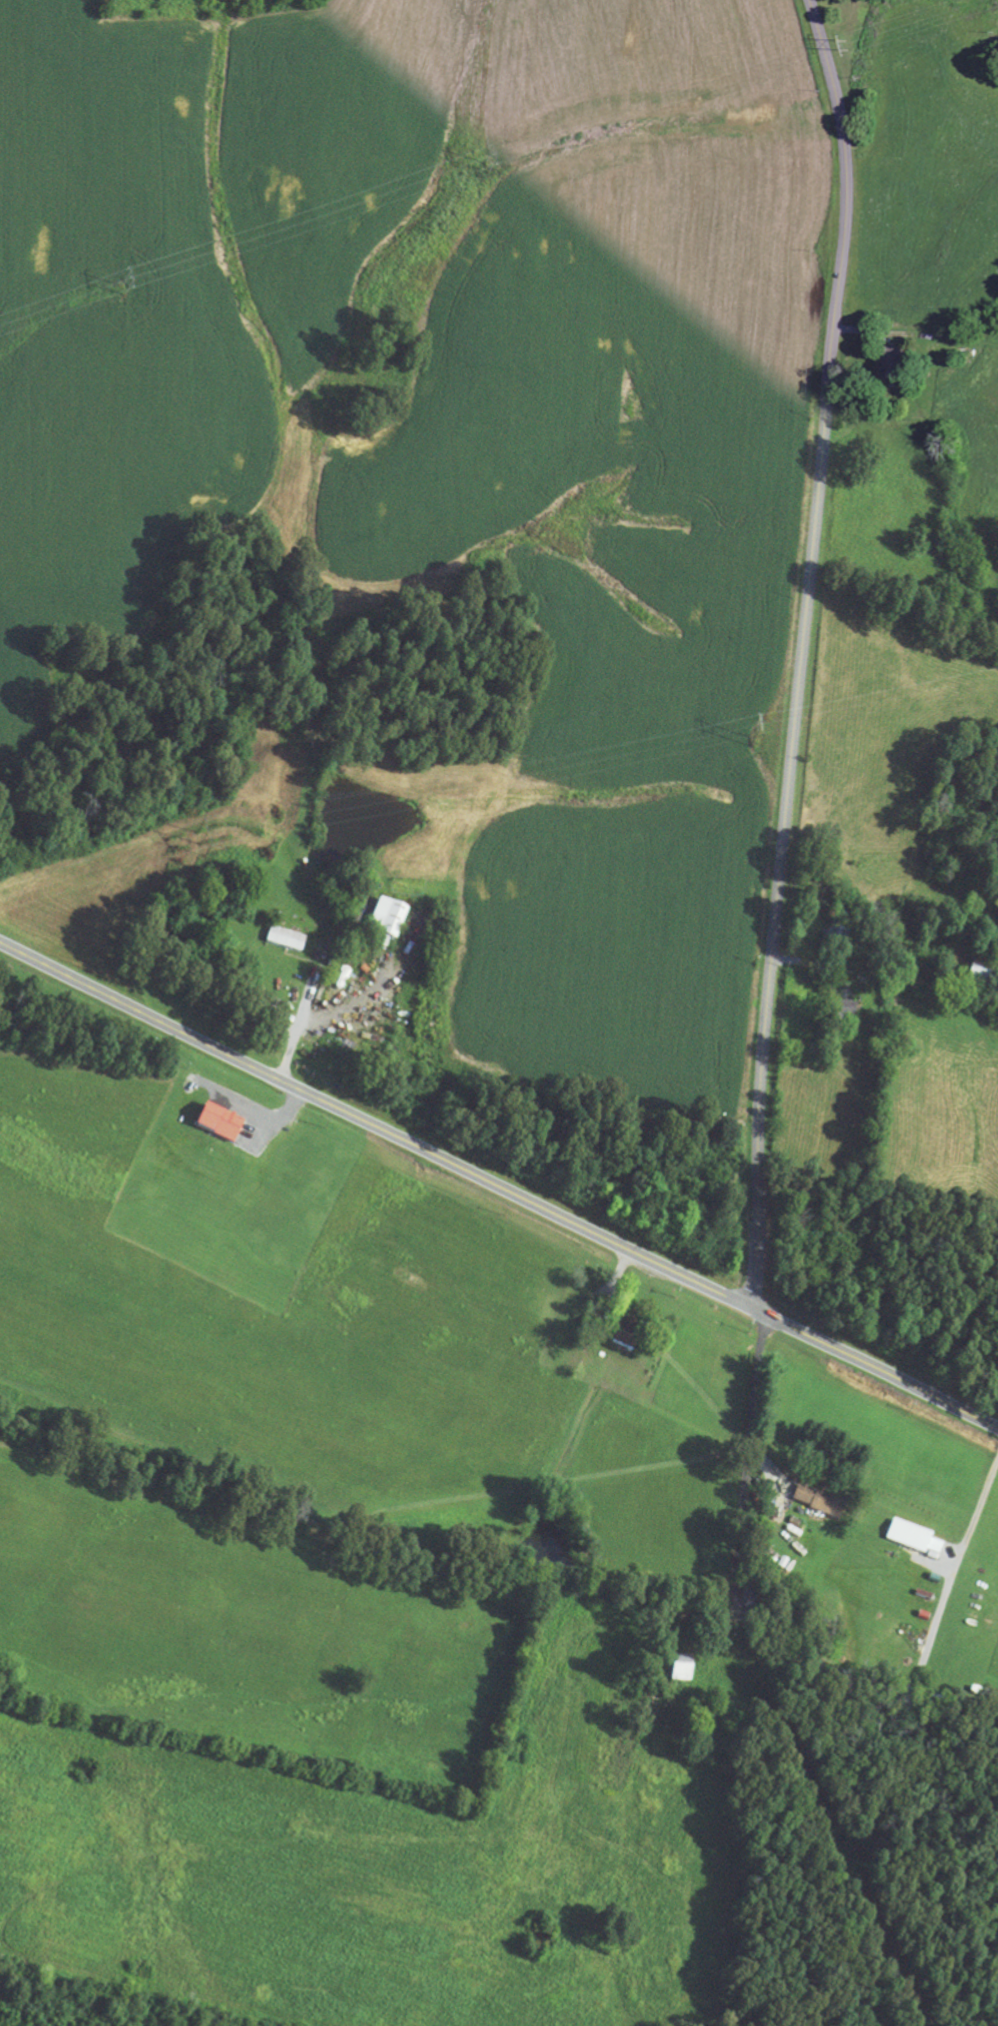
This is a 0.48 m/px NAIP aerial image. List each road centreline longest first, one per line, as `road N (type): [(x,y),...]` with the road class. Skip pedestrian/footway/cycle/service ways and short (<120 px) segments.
road 1 (tertiary): [(750,1309),(766,1022),(848,228),(846,142),(812,0)]
road 2 (primary): [(997,1429),(0,945)]
road 3 (residential): [(997,1735),(824,1666),(743,1612),(744,1503),(770,1319)]

